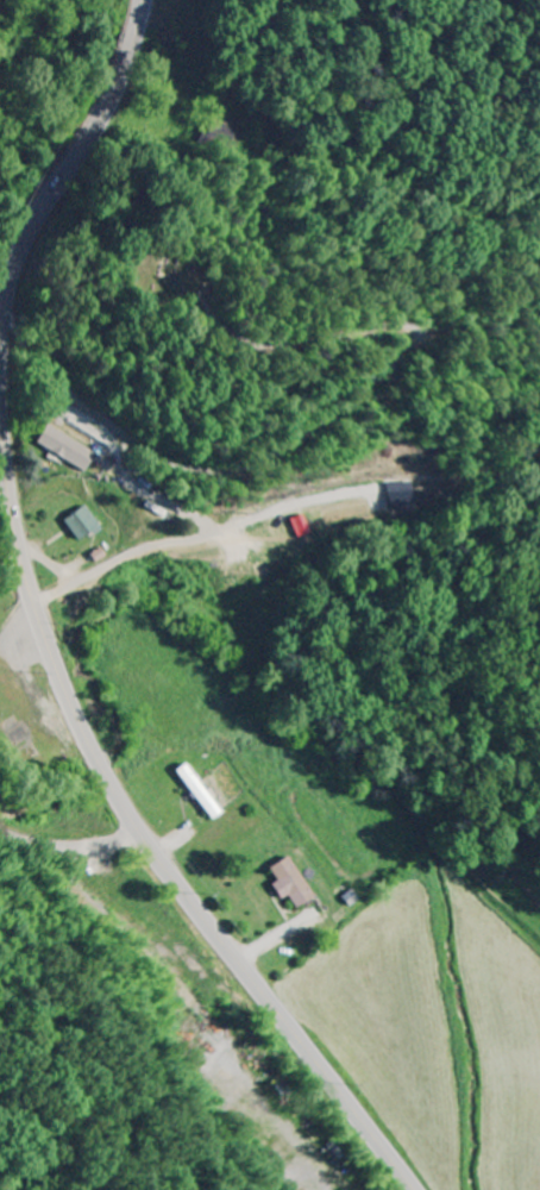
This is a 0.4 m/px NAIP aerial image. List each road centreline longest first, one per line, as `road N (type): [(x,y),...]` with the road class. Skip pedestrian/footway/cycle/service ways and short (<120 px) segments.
road 1 (secondary): [(415,1189),(225,944),(103,769),(32,595),(0,421)]
road 2 (residential): [(1,319),(113,431),(199,470),(221,469),(272,444),(410,322)]
road 3 (secondary): [(0,333),(25,240),(107,104),(139,0)]
road 4 (residential): [(0,831),(56,847),(144,834)]

